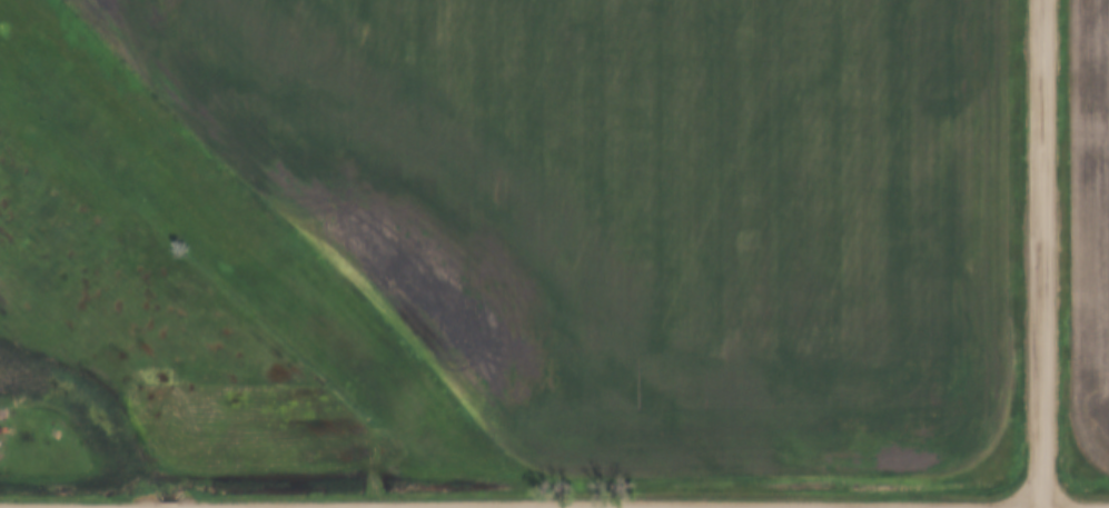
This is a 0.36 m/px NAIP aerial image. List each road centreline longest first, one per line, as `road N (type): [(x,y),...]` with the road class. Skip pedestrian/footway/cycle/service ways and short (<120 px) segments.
road 1 (tertiary): [(1042,507),(1043,0)]
road 2 (tertiary): [(218,507),(0,507)]

